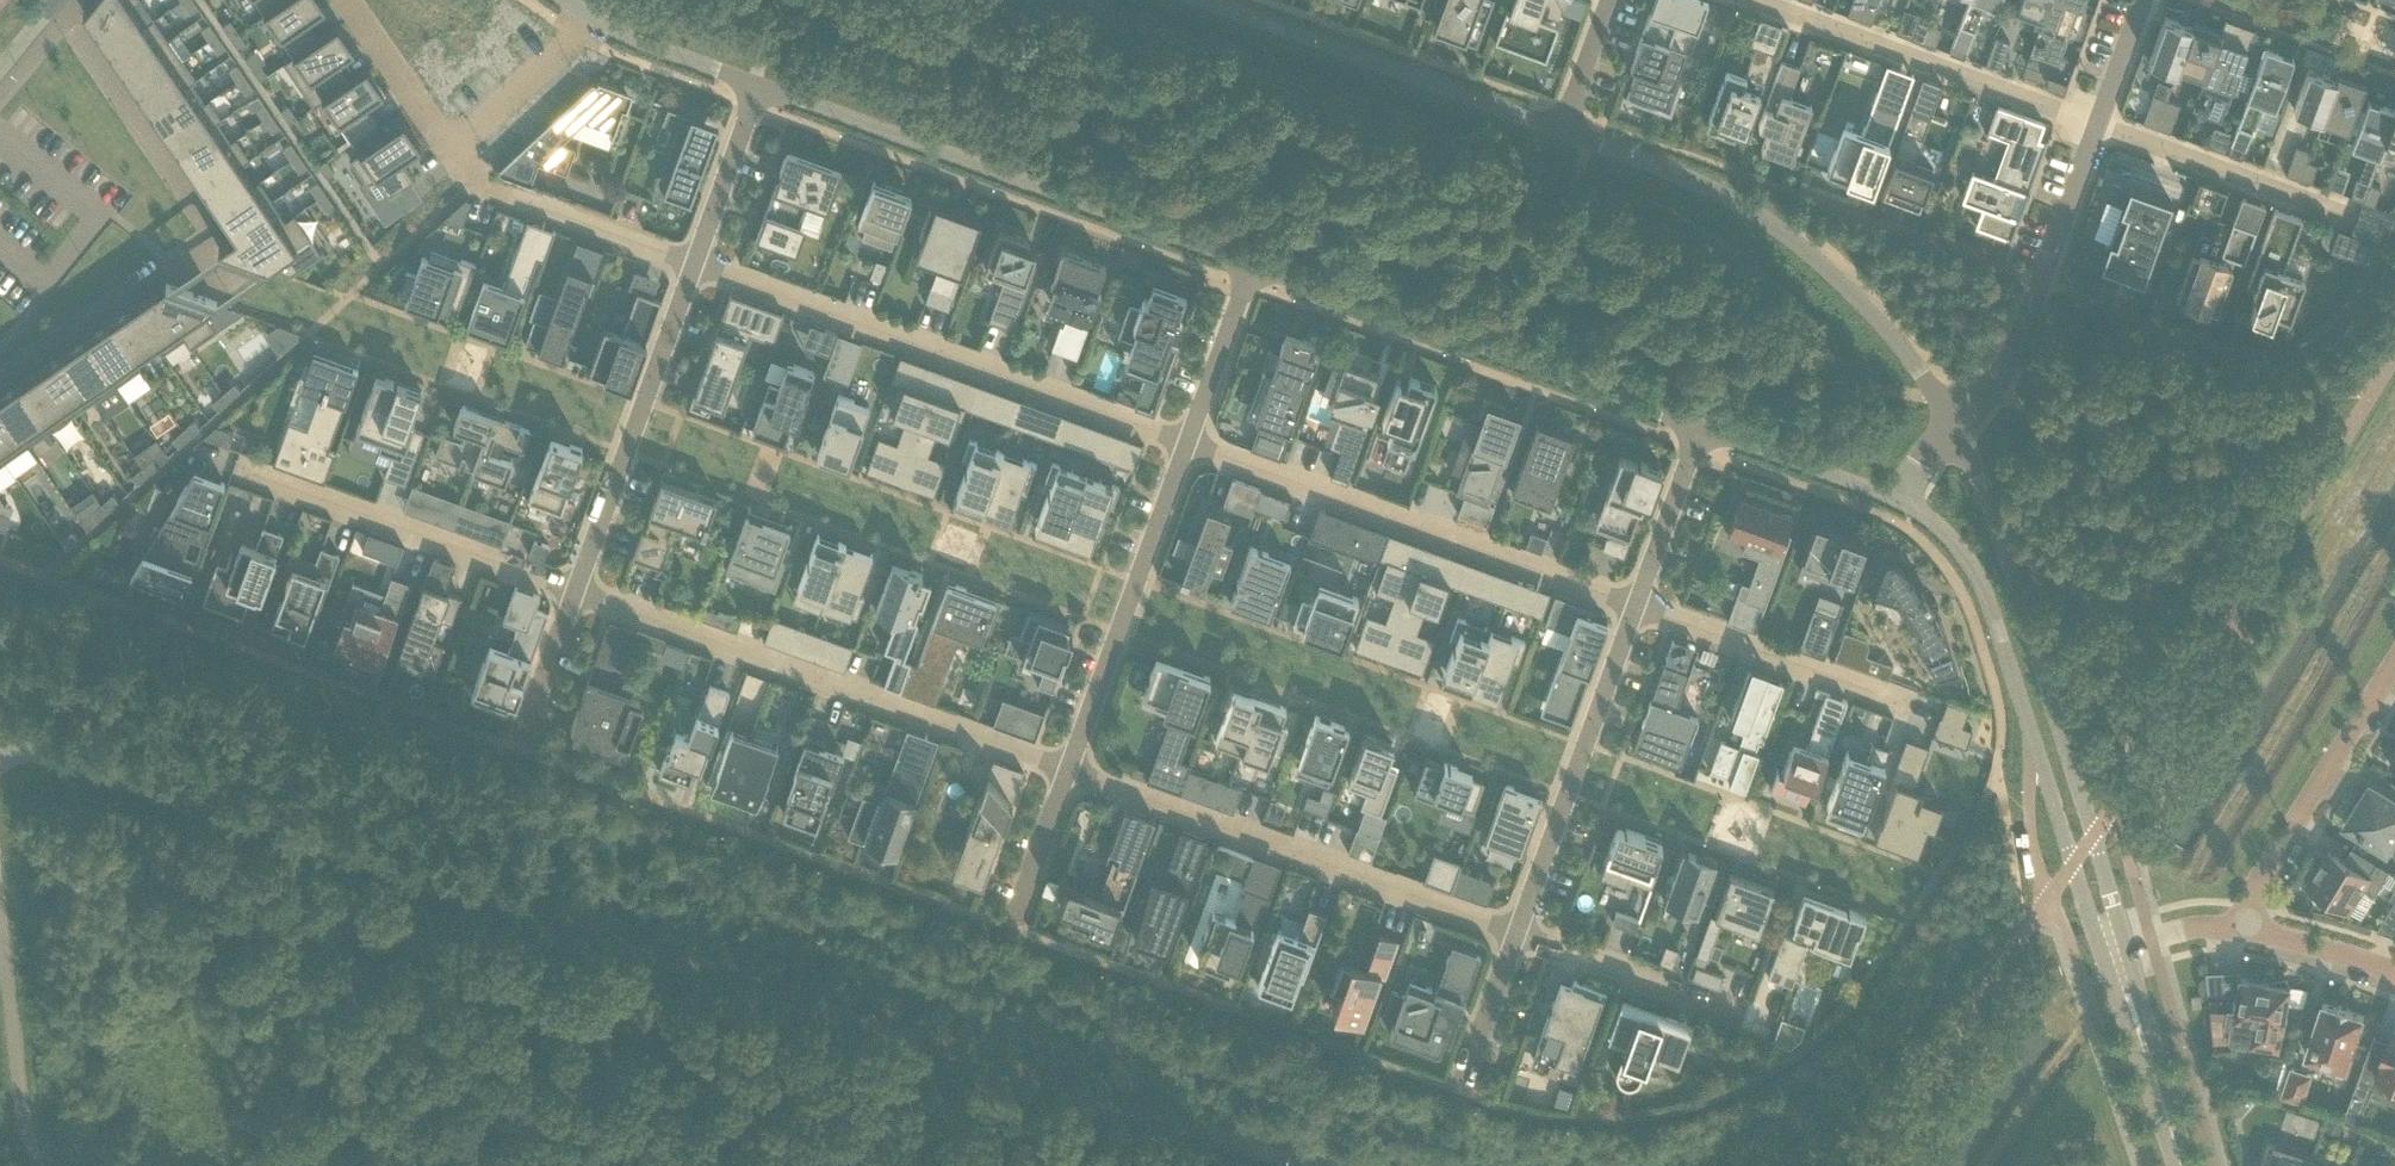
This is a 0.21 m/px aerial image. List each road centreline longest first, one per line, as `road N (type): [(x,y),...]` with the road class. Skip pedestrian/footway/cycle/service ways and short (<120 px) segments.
road 1 (unclassified): [(0,749),(1294,1165)]
road 2 (residential): [(2113,942),(2114,909),(2094,834),(1949,411)]
road 3 (residential): [(759,88),(1257,269)]
road 4 (residential): [(1188,444),(696,265)]
road 5 (residential): [(1063,772),(574,601)]
road 6 (residential): [(1902,503),(1941,528),(1988,593),(2088,917),(2113,942)]
road 7 (residential): [(1949,411),(1812,258),(1687,181),(1566,130)]
road 8 (residential): [(1515,939),(1063,772)]
road 9 (residential): [(1636,606),(1188,444)]
road 10 (residential): [(1257,269),(1694,427)]
road 11 (residential): [(1566,130),(1206,0)]
road 12 (residential): [(1750,0),(2097,126)]
road 13 (residential): [(696,265),(574,601)]
road 14 (residential): [(574,601),(240,481)]
road 15 (residential): [(1636,606),(1515,939)]
road 16 (residential): [(1188,444),(1063,772)]
road 17 (residential): [(2394,663),(2251,898),(2244,935)]
road 18 (residential): [(1903,704),(1636,606)]
road 19 (residential): [(2097,126),(2358,224)]
road 20 (residential): [(696,265),(471,184),(453,157)]
road 21 (residential): [(1767,1030),(1515,939)]
road 22 (unclassified): [(33,1165),(13,1142),(0,937)]
road 23 (residential): [(1694,427),(1902,503)]
road 24 (residential): [(2180,1165),(2120,959)]
road 25 (residential): [(453,157),(586,17)]
road 26 (residential): [(453,157),(347,0)]
road 27 (residential): [(1694,427),(1636,606)]
road 28 (residential): [(1257,269),(1188,444)]
road 29 (residential): [(759,88),(696,265)]
road 30 (residential): [(586,17),(759,88)]
road 31 (residential): [(2097,126),(2040,281)]
road 32 (unclassified): [(1949,411),(1987,391),(2040,281)]
road 33 (residential): [(574,601),(520,752)]
road 34 (residential): [(2394,982),(2244,935)]
road 35 (residential): [(1515,939),(1461,1083)]
road 36 (residential): [(1063,772),(1010,916)]
road 37 (residential): [(1610,0),(1566,130)]
road 38 (residential): [(2143,0),(2097,126)]
road 39 (residential): [(2244,935),(2184,933),(2120,959)]

